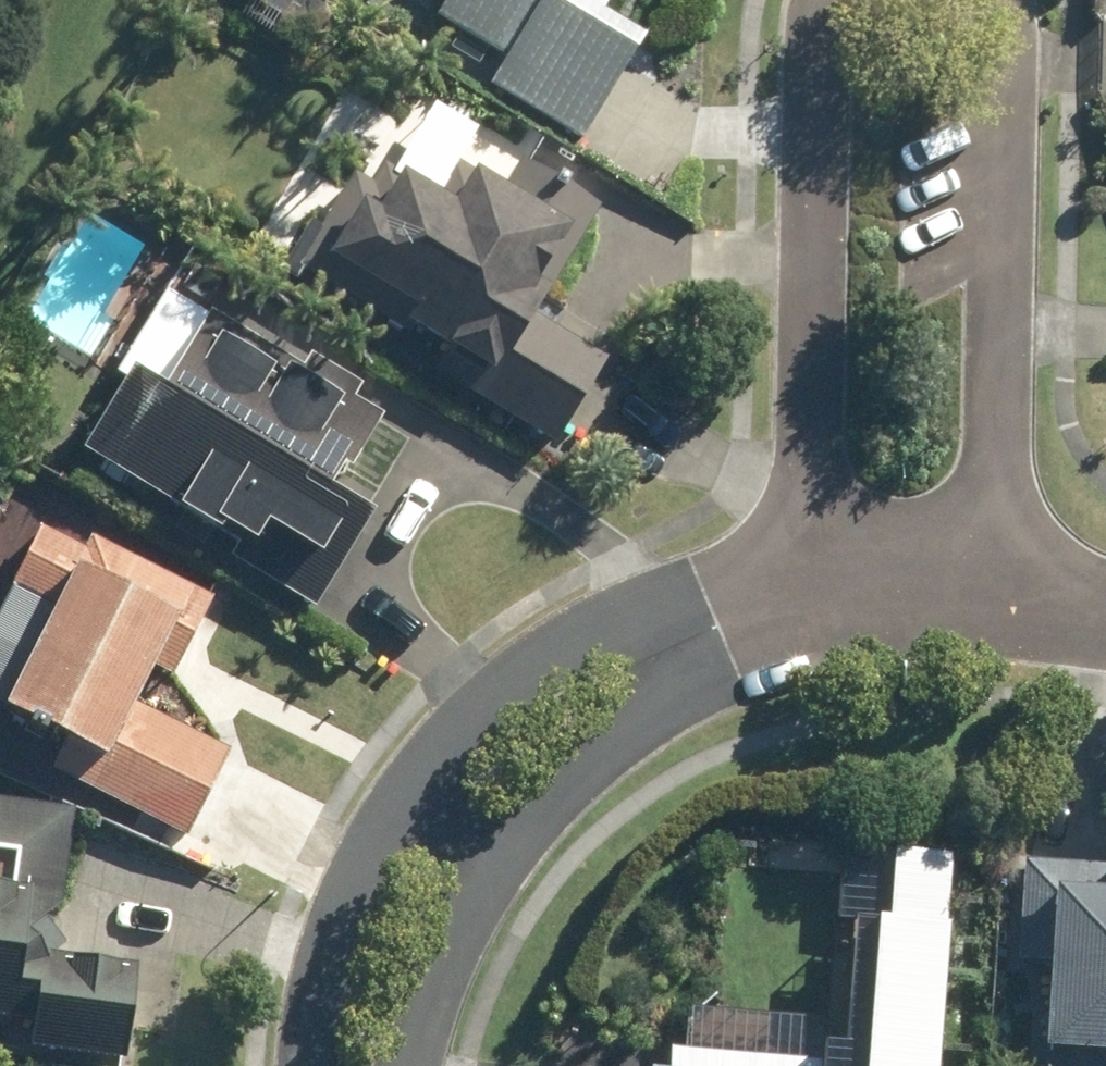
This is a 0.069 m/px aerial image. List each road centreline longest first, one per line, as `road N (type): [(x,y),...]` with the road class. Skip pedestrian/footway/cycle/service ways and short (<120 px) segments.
road 1 (residential): [(296,1065),(307,971),(355,873),(469,719),(622,640),(733,617)]
road 2 (residential): [(999,0),(1011,136),(995,600)]
road 3 (residential): [(812,597),(814,127),(825,0)]
road 4 (residential): [(733,617),(518,846),(471,912),(407,1065)]
road 5 (residential): [(812,597),(995,600)]

